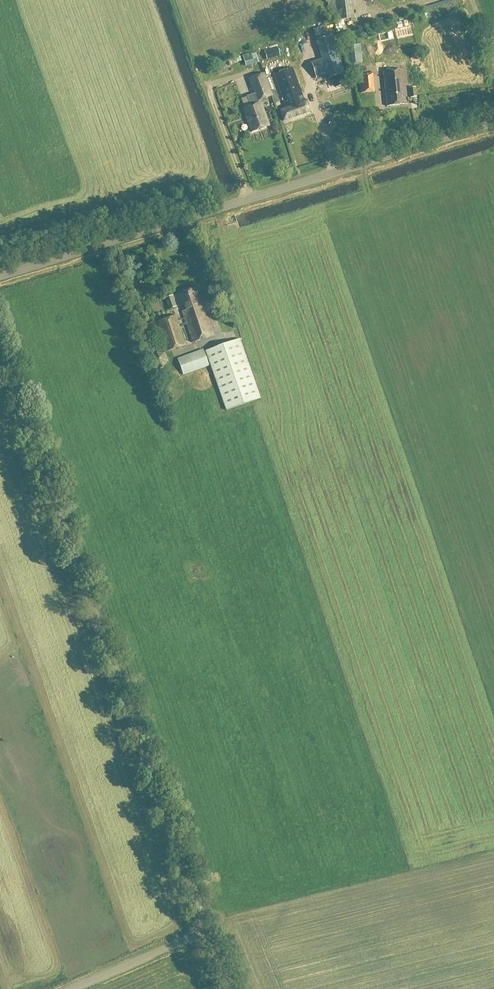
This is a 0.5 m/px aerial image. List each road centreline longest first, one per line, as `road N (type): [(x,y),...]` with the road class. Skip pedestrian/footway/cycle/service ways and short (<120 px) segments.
road 1 (unclassified): [(204,931),(0,355)]
road 2 (unclassified): [(0,276),(493,121)]
road 3 (unclassified): [(72,988),(204,931)]

